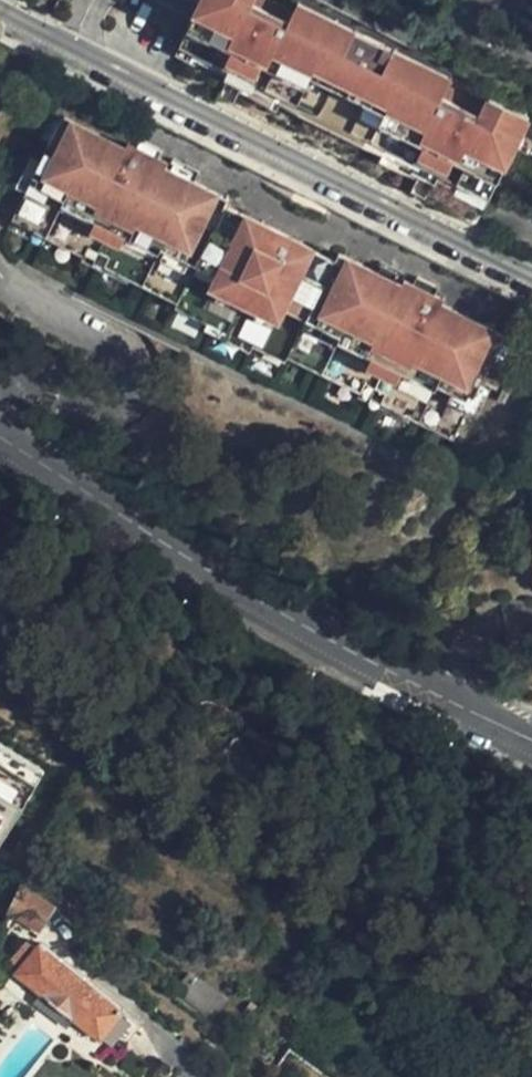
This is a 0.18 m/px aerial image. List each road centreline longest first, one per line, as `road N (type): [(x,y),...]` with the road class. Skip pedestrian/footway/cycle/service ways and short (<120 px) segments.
road 1 (tertiary): [(531,743),(248,596),(0,440)]
road 2 (residential): [(531,277),(0,7)]
road 3 (residential): [(344,0),(412,35),(462,20),(531,56)]

